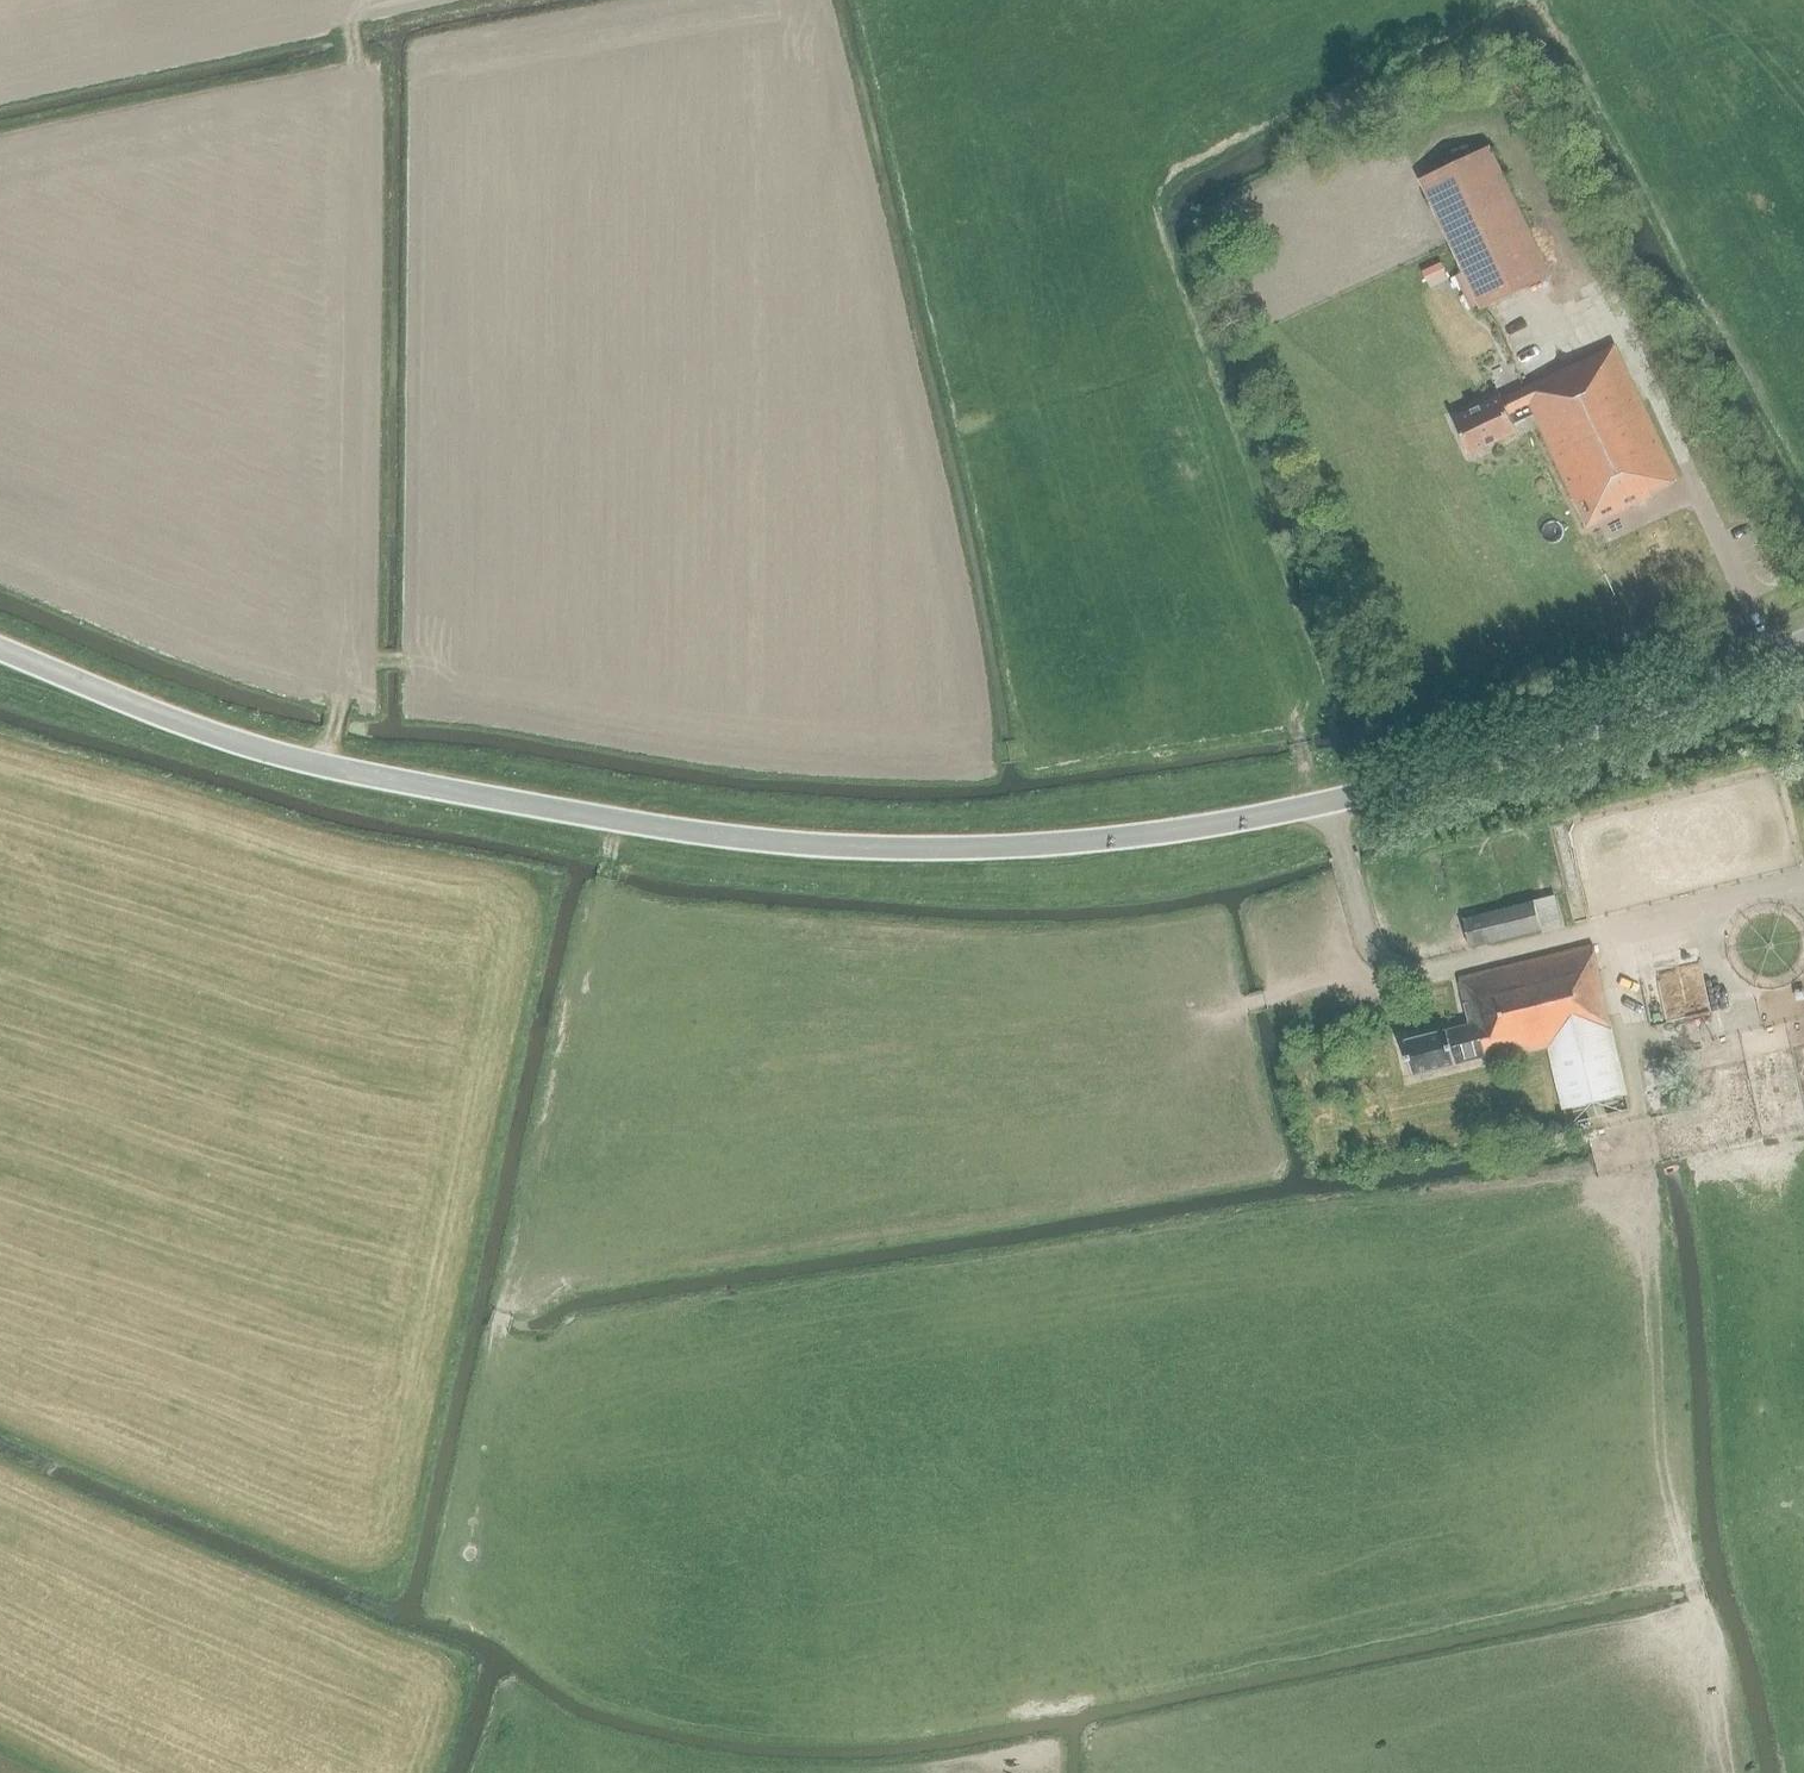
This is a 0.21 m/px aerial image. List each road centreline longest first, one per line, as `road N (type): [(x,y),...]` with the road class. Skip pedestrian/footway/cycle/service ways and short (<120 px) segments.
road 1 (unclassified): [(1803,641),(1572,734),(1401,785),(1156,832),(910,848),(698,832),(328,765),(176,721),(0,648)]

